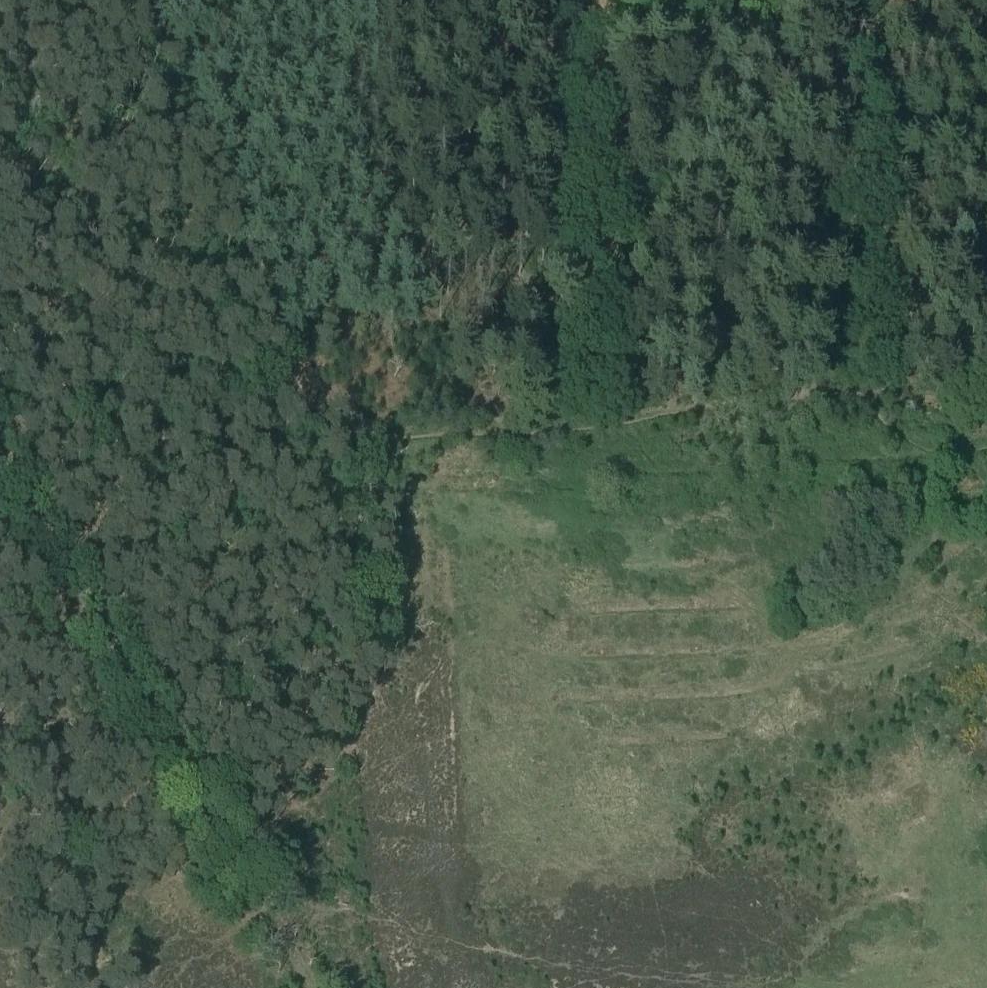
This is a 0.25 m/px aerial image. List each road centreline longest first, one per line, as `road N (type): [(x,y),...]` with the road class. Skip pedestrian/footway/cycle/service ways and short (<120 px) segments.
road 1 (track): [(126,667),(0,453)]

